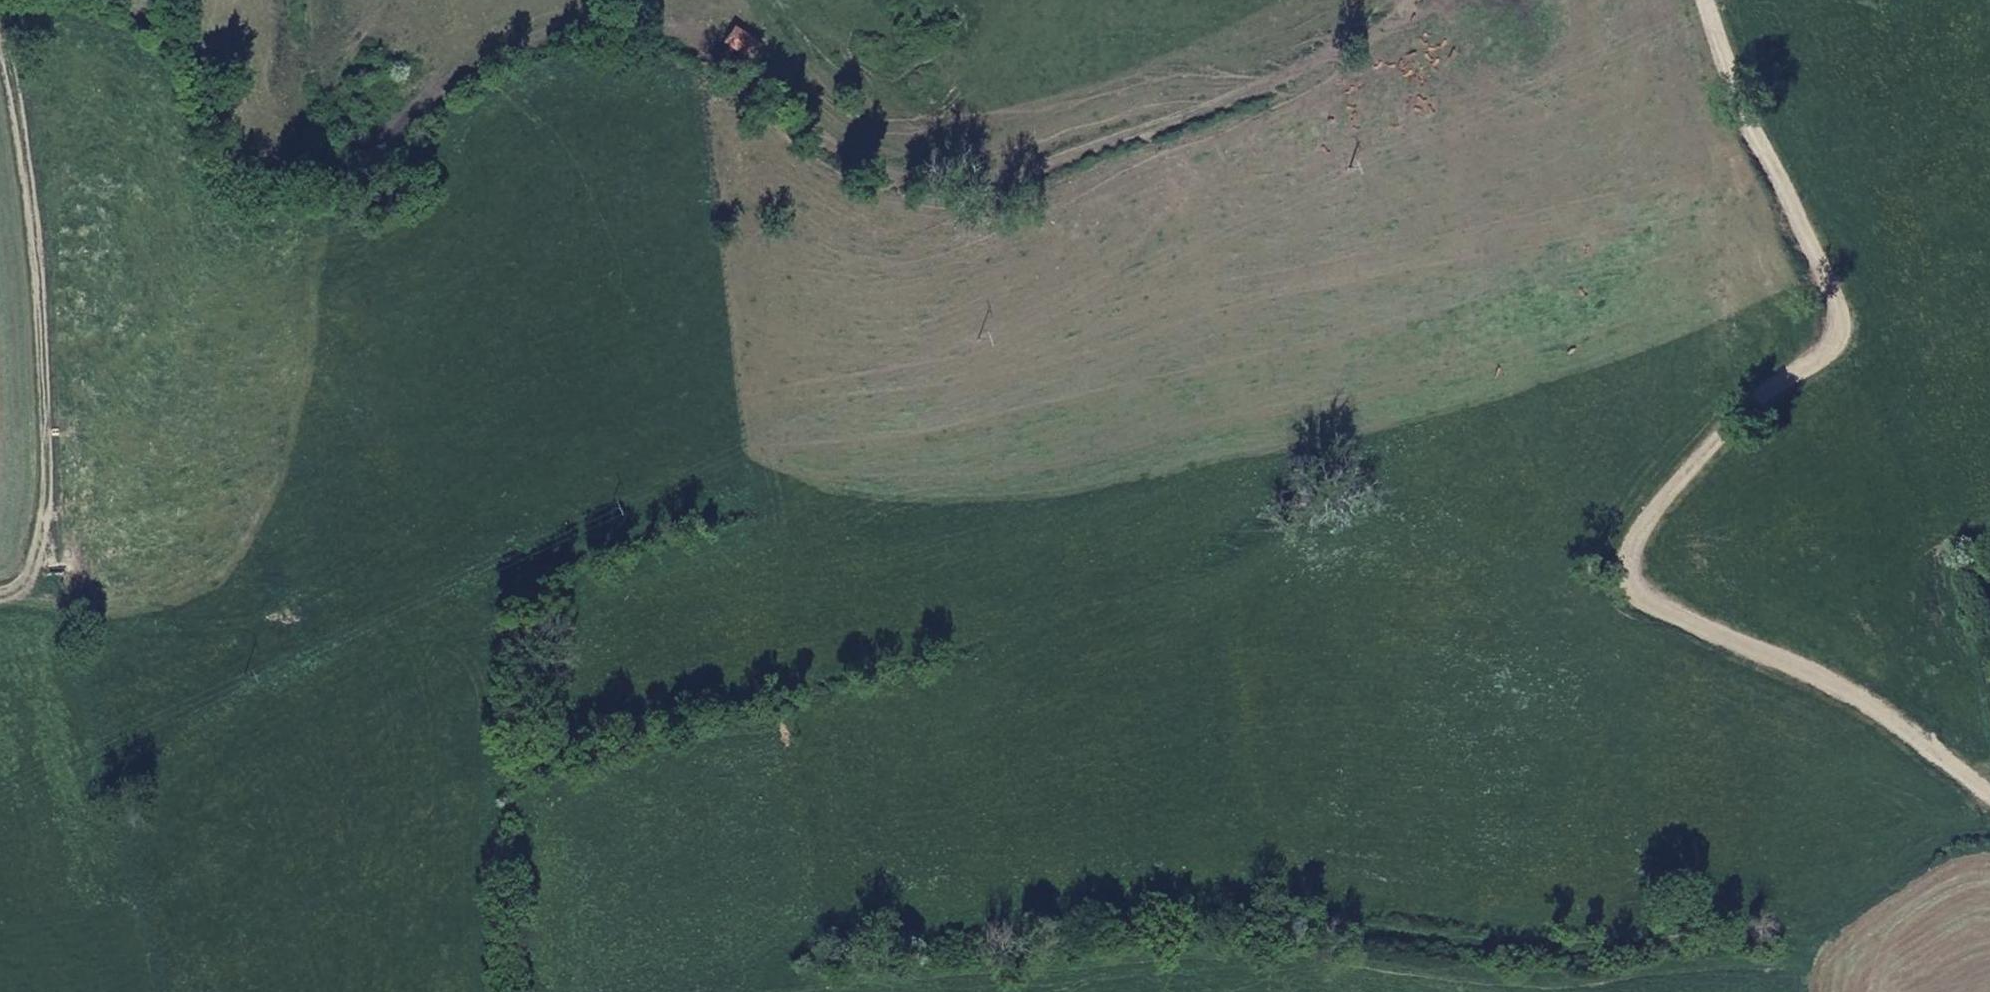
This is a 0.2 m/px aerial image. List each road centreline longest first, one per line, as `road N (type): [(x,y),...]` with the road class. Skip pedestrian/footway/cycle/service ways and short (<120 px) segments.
road 1 (track): [(1707,0),(1852,330),(1639,530),(1653,604),(1989,767)]
road 2 (track): [(981,183),(1225,102),(1435,0)]

